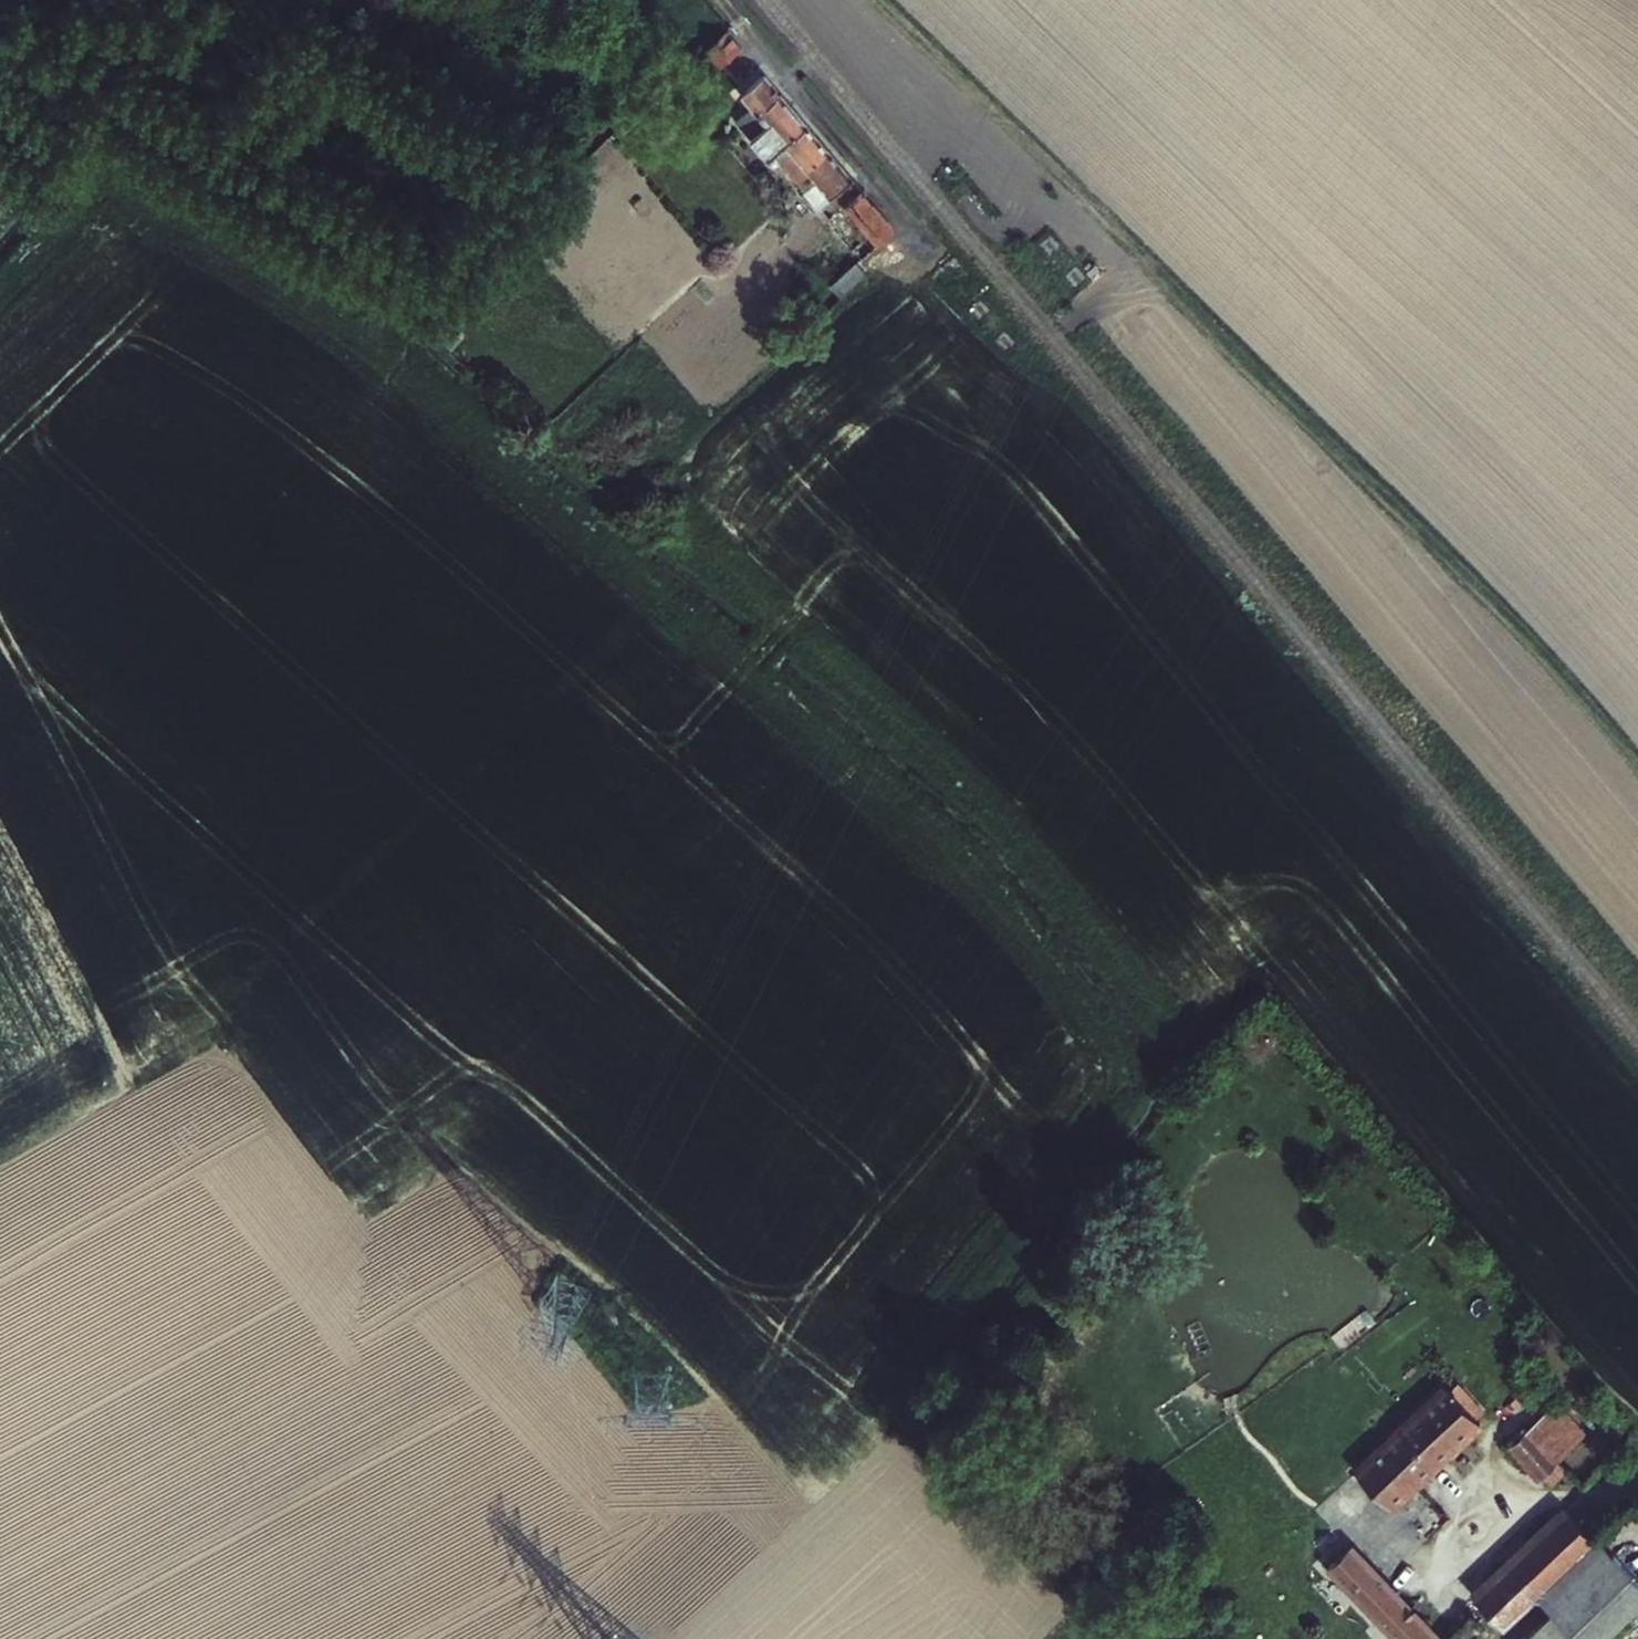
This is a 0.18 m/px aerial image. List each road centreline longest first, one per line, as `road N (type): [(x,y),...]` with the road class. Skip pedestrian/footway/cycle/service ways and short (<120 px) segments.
road 1 (track): [(1637,770),(1562,679),(1409,523),(874,0)]

